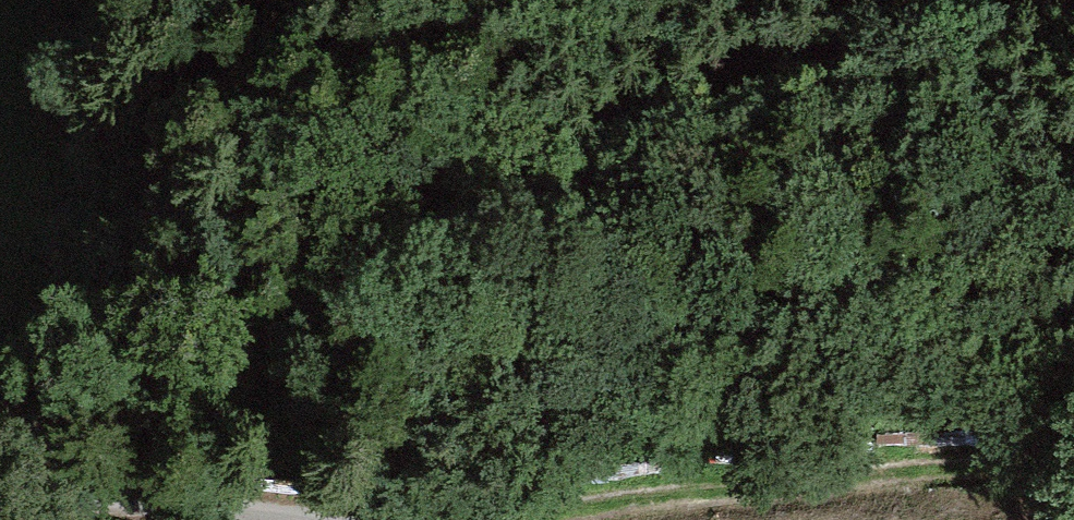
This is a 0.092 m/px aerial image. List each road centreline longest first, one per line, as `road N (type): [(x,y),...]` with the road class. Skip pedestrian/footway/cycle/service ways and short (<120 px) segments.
road 1 (unclassified): [(0,438),(121,404),(658,150),(1069,0)]
road 2 (track): [(1073,432),(474,484),(339,519)]
road 3 (unclassified): [(0,491),(238,519)]

